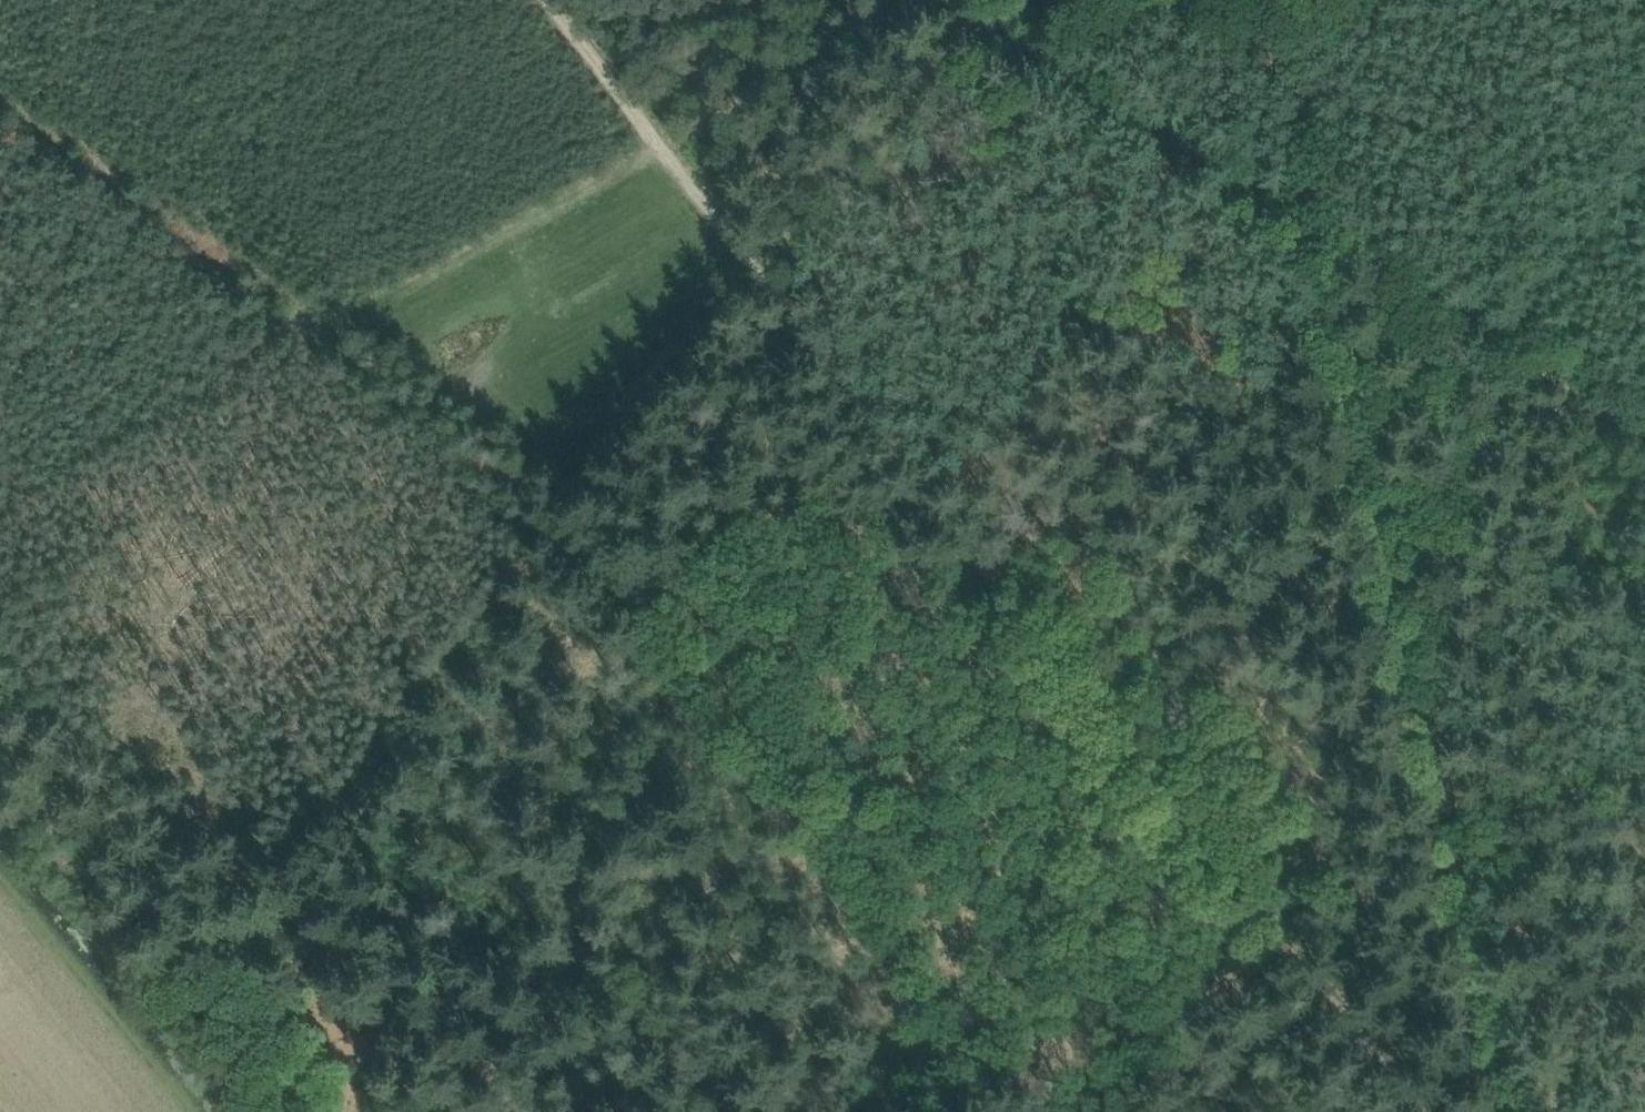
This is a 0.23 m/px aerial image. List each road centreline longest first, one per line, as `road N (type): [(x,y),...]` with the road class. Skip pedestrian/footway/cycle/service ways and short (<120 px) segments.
road 1 (track): [(549,0),(1429,1111)]
road 2 (track): [(1644,406),(950,0)]
road 3 (track): [(0,885),(191,1111)]

